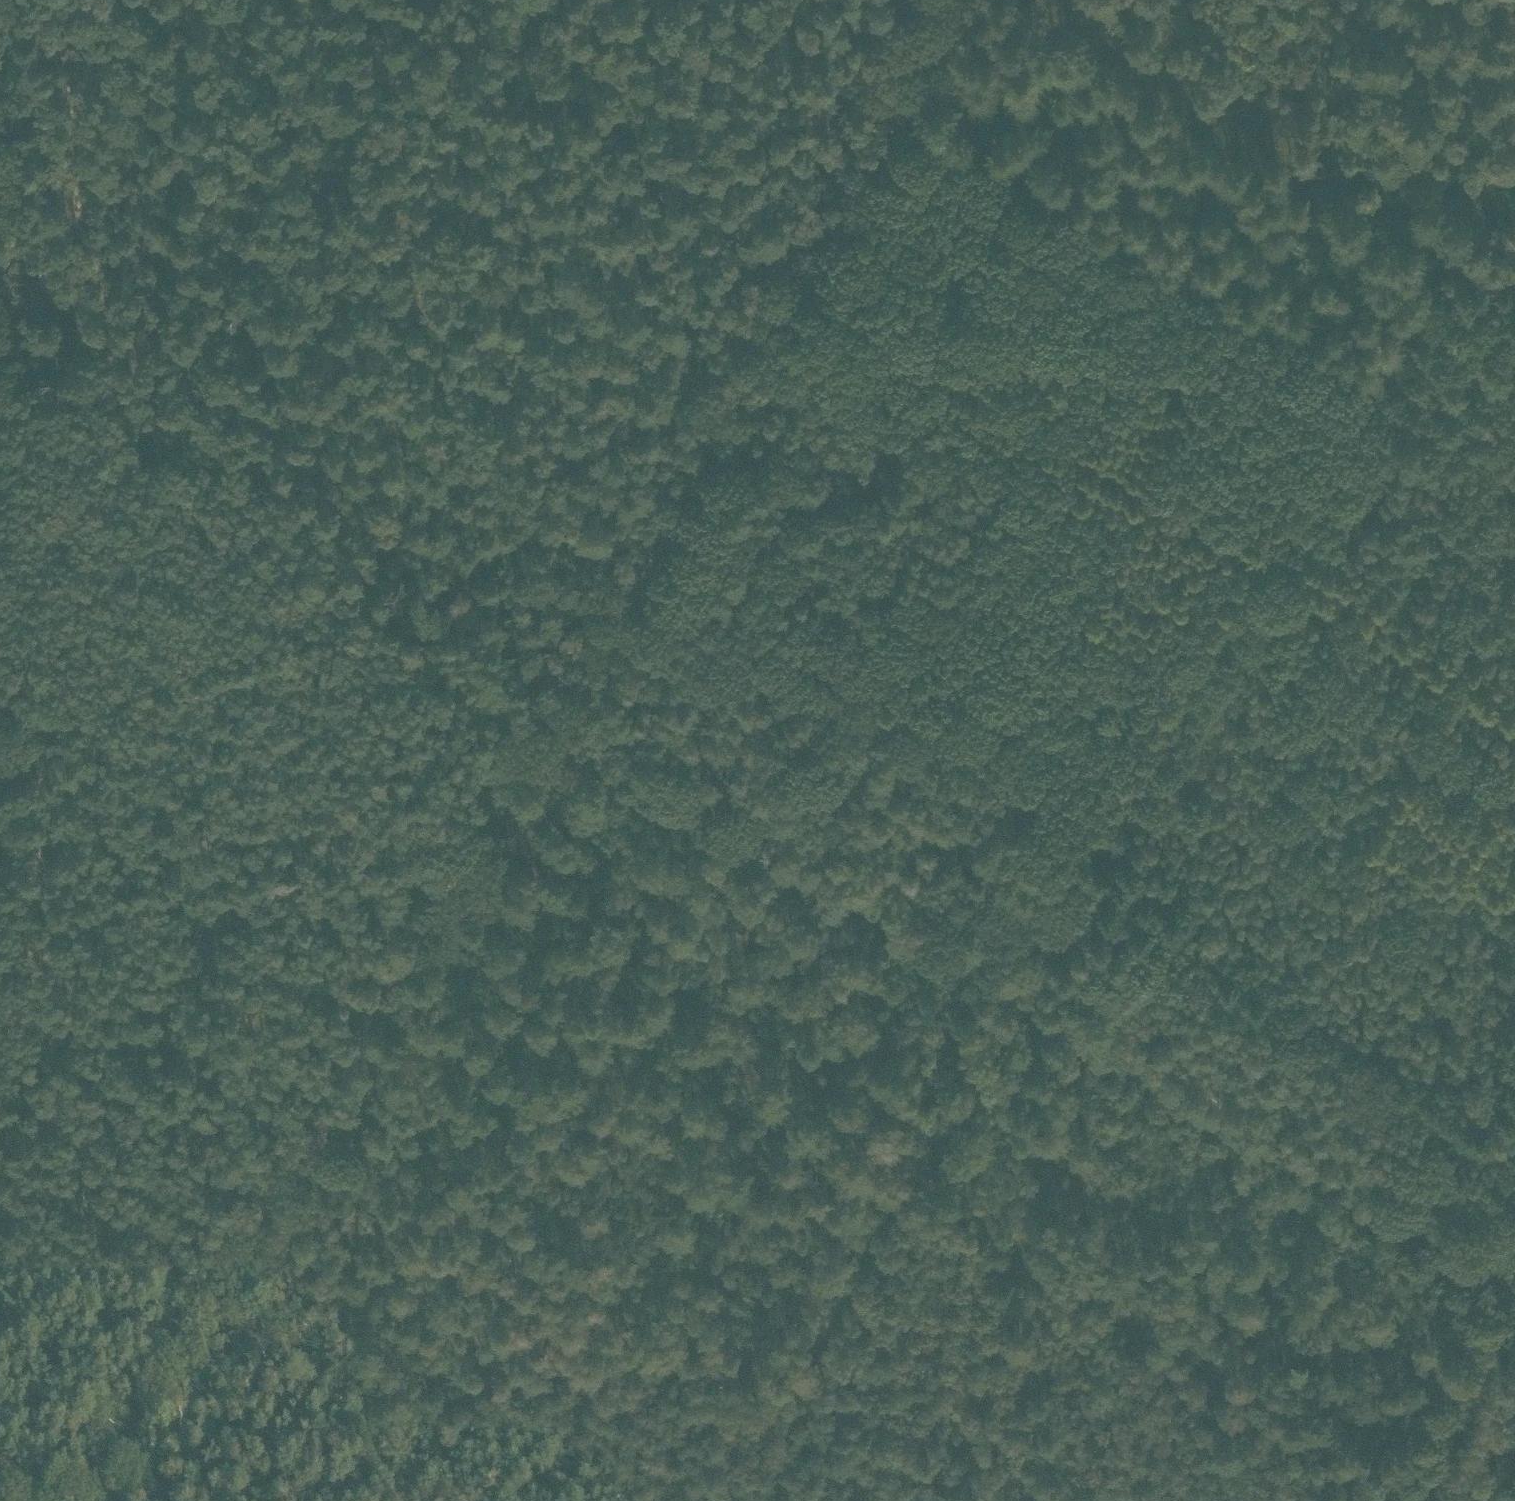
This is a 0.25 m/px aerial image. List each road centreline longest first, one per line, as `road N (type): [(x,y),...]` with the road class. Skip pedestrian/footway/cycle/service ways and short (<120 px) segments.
road 1 (track): [(299,1500),(305,1473),(349,1435),(433,1390),(489,1375),(544,1376),(650,1341),(695,1336),(800,1372),(875,1229),(1029,1001),(1514,166)]
road 2 (track): [(558,720),(1029,1001),(1514,1273)]
road 3 (track): [(104,1500),(349,1091),(558,720)]
road 4 (track): [(570,697),(968,0)]
road 5 (track): [(1514,1287),(1400,1494)]

